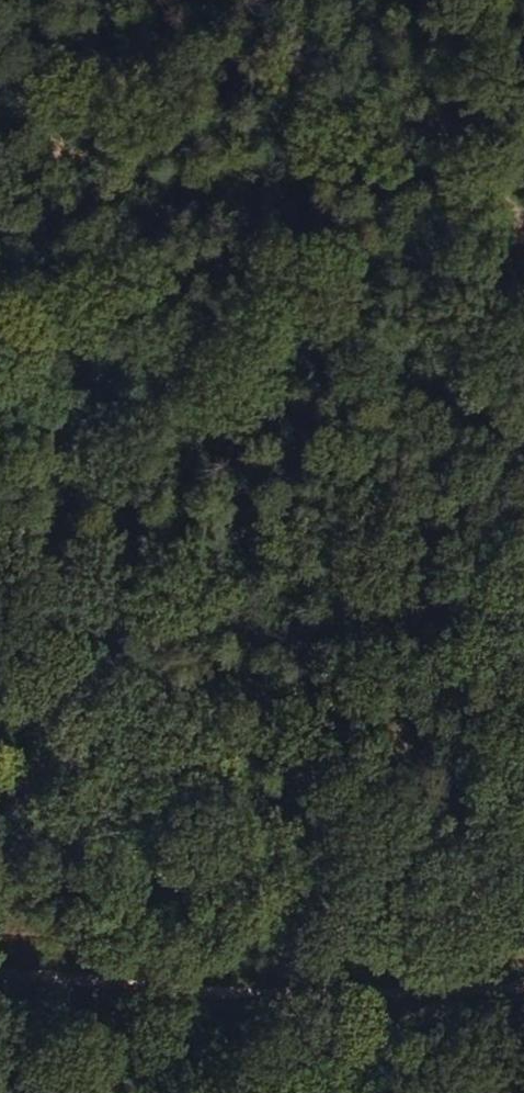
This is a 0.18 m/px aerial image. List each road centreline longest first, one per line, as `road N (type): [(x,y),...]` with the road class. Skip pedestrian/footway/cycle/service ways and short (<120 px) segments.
road 1 (track): [(0,998),(269,1000),(523,981)]
road 2 (track): [(523,193),(354,0)]

